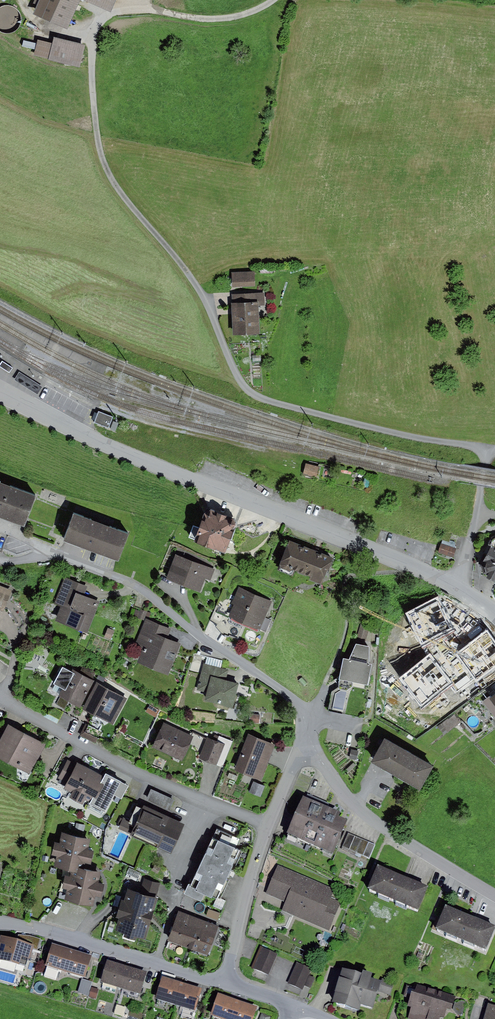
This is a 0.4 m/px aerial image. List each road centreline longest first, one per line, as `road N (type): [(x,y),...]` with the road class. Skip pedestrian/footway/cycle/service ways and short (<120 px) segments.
road 1 (residential): [(458,590),(490,449),(274,404),(245,388),(194,277),(104,164),(88,29)]
road 2 (residential): [(458,590),(93,439),(0,387)]
road 3 (residential): [(308,747),(299,702),(146,591),(0,528)]
road 4 (residential): [(268,826),(0,700)]
road 5 (residential): [(494,896),(366,815),(308,747)]
road 6 (residential): [(0,923),(224,983)]
road 7 (unclassified): [(88,29),(138,7),(232,17),(274,0)]
road 8 (residential): [(268,826),(224,983)]

